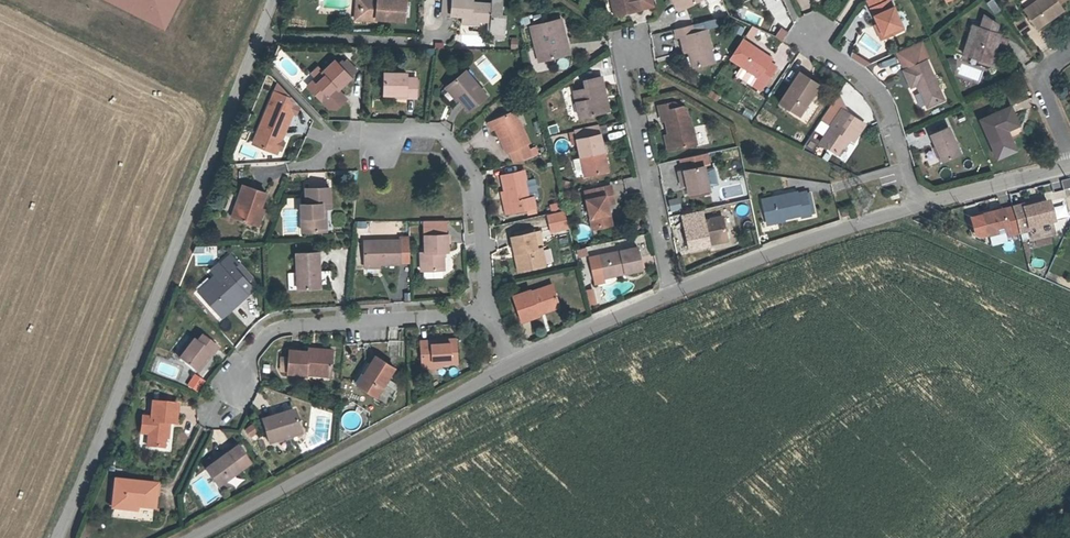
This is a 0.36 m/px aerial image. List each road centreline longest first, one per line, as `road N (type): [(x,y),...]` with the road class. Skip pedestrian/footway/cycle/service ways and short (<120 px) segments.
road 1 (unclassified): [(275,0),(61,537)]
road 2 (unclassified): [(518,364),(187,537)]
road 3 (residential): [(336,141),(378,130),(441,130),(474,174),(482,308)]
road 4 (residential): [(227,395),(279,324),(482,308)]
road 5 (residential): [(639,45),(618,49),(669,294)]
road 6 (unclassified): [(919,209),(669,294)]
road 7 (residential): [(797,35),(869,83),(889,108),(919,209)]
road 8 (unclassified): [(669,294),(518,364)]
road 9 (unclassified): [(1069,164),(919,209)]
road 10 (residential): [(1069,51),(1043,86),(1069,157)]

